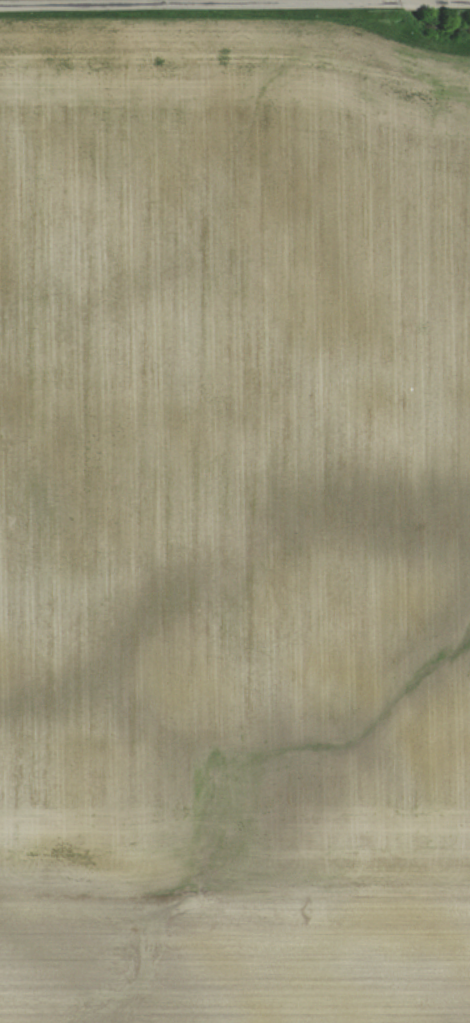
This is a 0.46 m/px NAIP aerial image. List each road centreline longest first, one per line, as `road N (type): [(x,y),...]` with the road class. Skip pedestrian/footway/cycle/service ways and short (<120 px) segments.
road 1 (residential): [(0,7),(469,3)]

